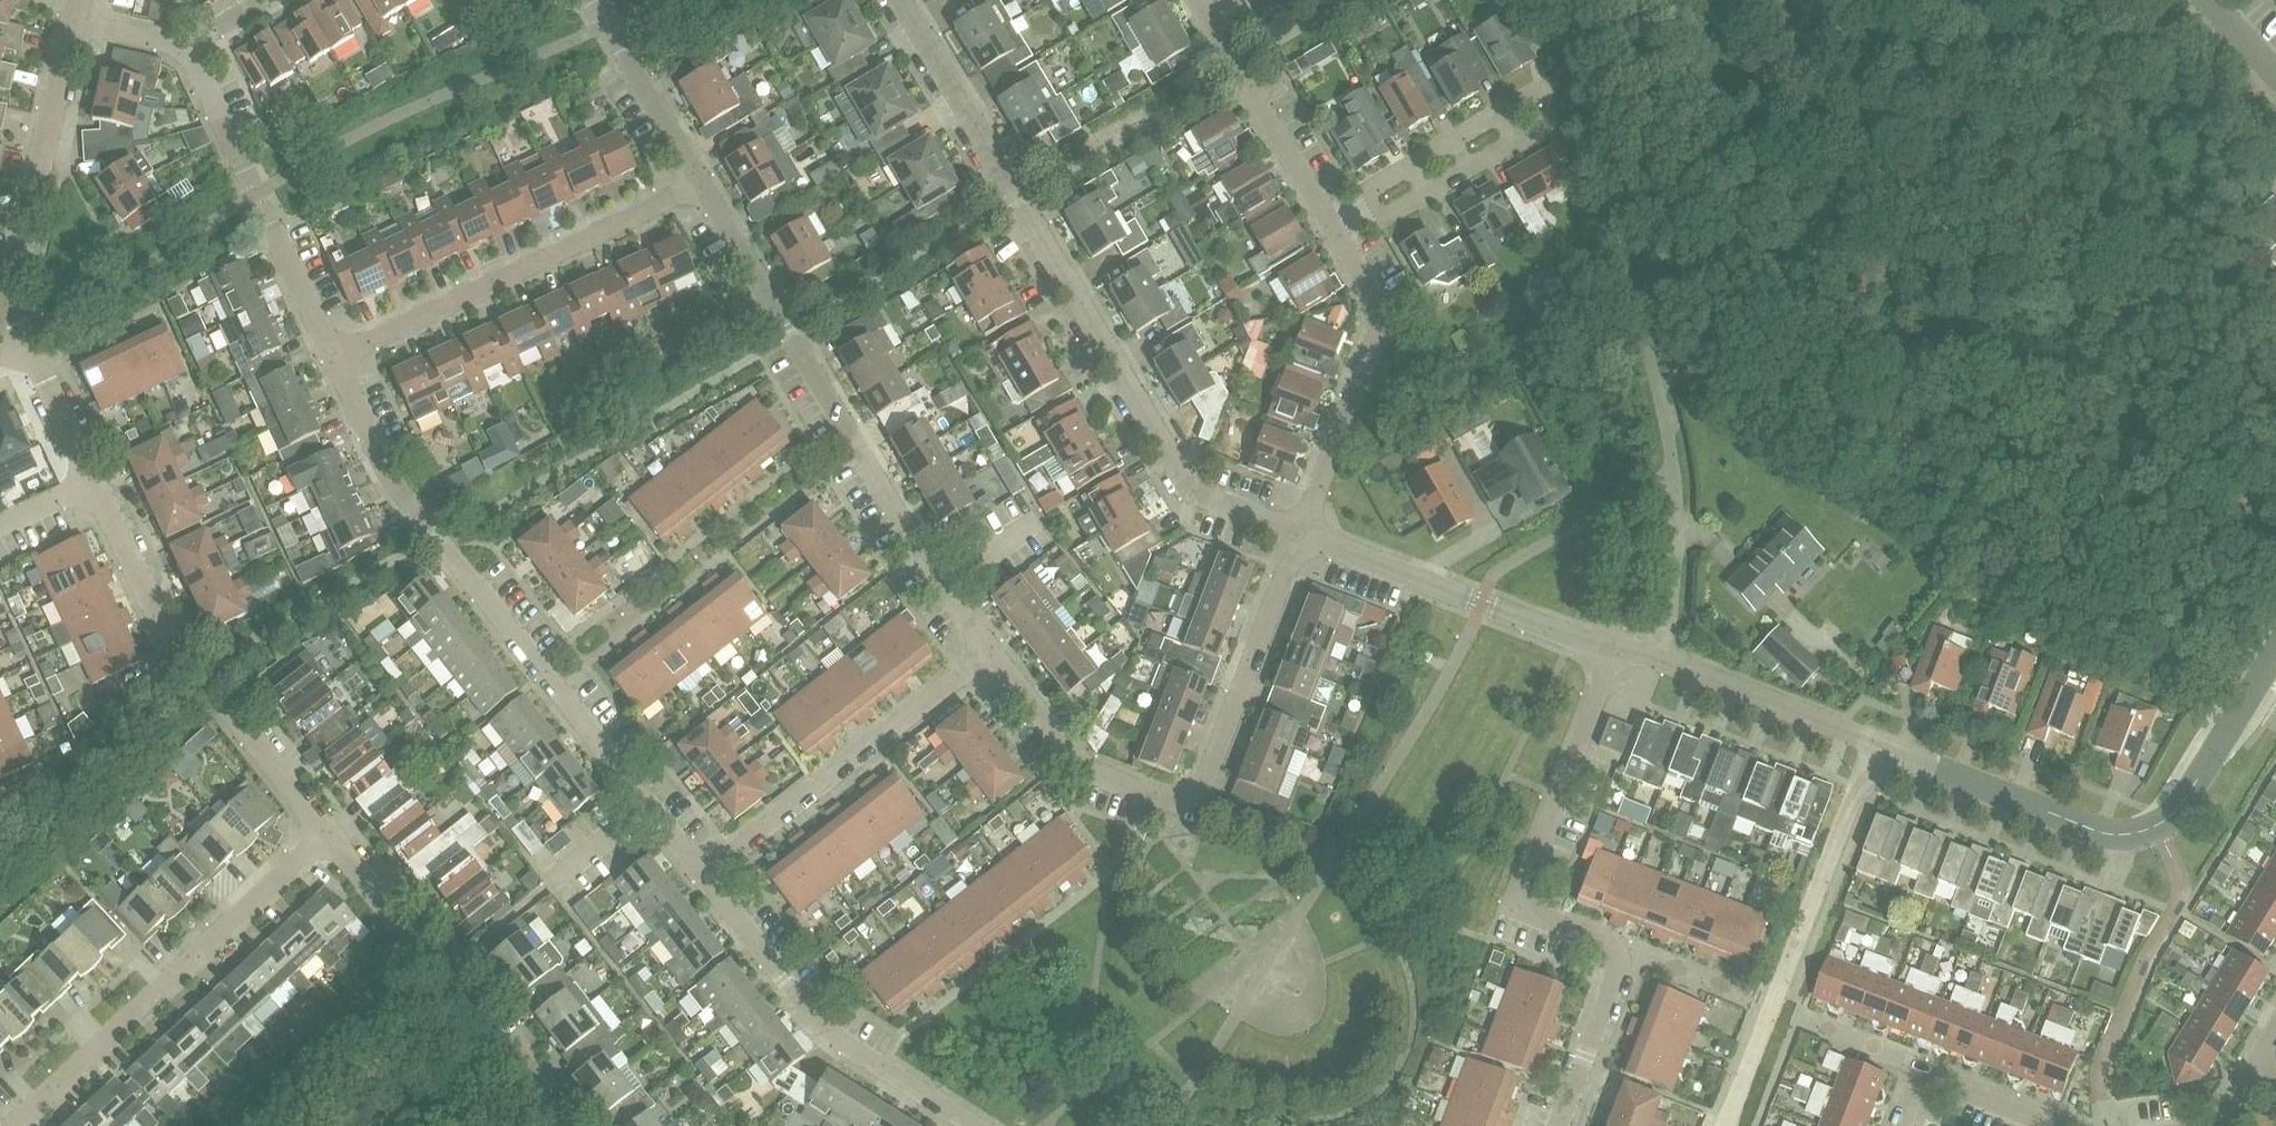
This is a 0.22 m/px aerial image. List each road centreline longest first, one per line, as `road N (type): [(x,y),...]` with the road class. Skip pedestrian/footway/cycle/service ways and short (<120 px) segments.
road 1 (residential): [(1297,532),(1187,485),(896,0)]
road 2 (residential): [(2158,827),(2101,833),(1666,661),(1611,650)]
road 3 (residential): [(1297,532),(1192,807),(1174,807),(1073,764),(984,653)]
road 4 (residential): [(1555,1125),(1614,954),(1541,926),(1525,912),(1522,887),(1611,650)]
road 5 (residential): [(646,812),(432,547),(329,361)]
road 6 (residential): [(938,585),(696,188)]
road 7 (residential): [(1360,211),(1383,218),(1552,123),(1546,90),(1373,191)]
road 8 (residential): [(323,838),(152,607),(90,478)]
road 9 (residential): [(10,1125),(323,838)]
road 10 (residential): [(329,361),(696,188)]
road 11 (residential): [(553,1125),(323,838)]
road 12 (residential): [(962,1125),(840,1053),(700,878)]
road 13 (residential): [(700,878),(984,653)]
road 14 (residential): [(329,361),(186,44)]
road 15 (residential): [(1611,650),(1297,532)]
road 16 (residential): [(29,344),(12,289),(72,22)]
road 17 (residential): [(1297,532),(1376,323),(1330,229)]
road 18 (residential): [(1330,229),(1198,0)]
road 19 (residential): [(696,188),(589,0)]
road 20 (residential): [(2158,827),(2184,804),(2275,659)]
road 21 (residential): [(2060,1125),(1953,1088),(1919,1090)]
road 22 (residential): [(90,478),(29,344)]
road 23 (residential): [(938,585),(1045,519)]
road 24 (residential): [(550,885),(646,812)]

